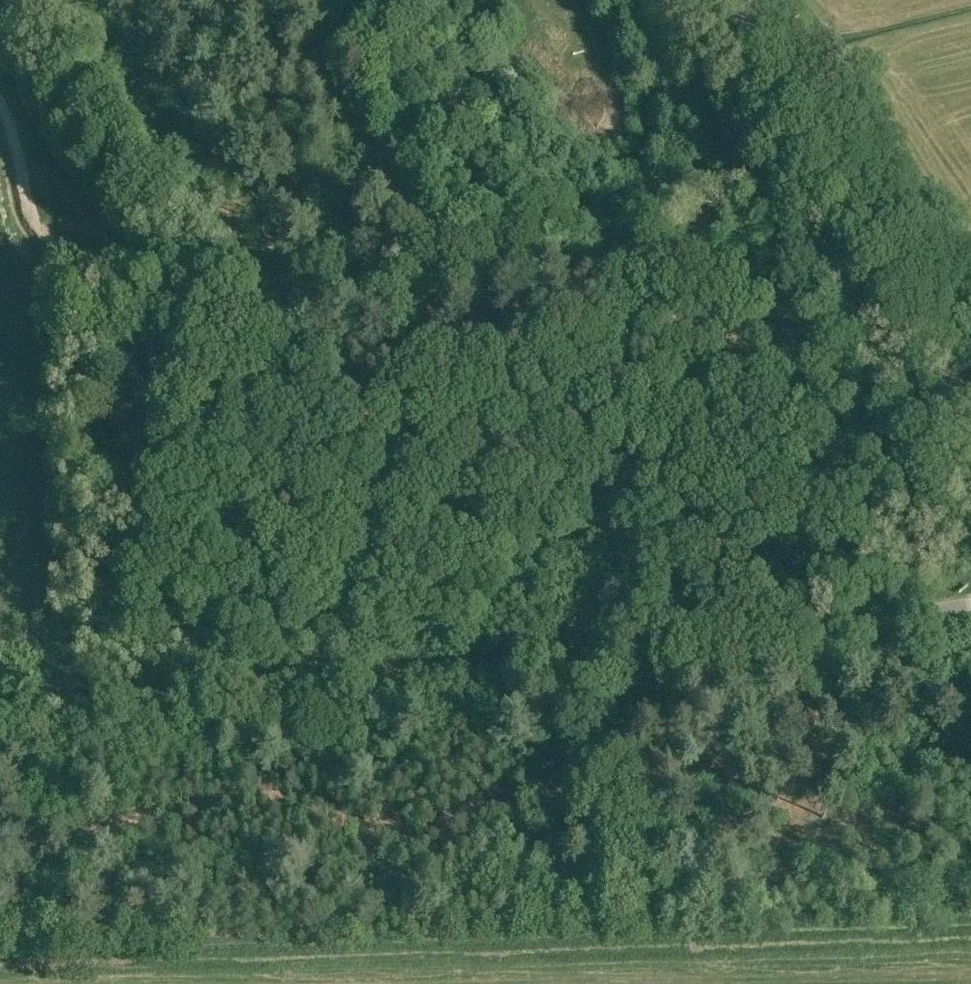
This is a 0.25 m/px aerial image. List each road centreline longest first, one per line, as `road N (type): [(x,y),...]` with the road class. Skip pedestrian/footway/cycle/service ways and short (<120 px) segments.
road 1 (unclassified): [(0,711),(691,654),(970,608)]
road 2 (tertiary): [(970,435),(737,0)]

